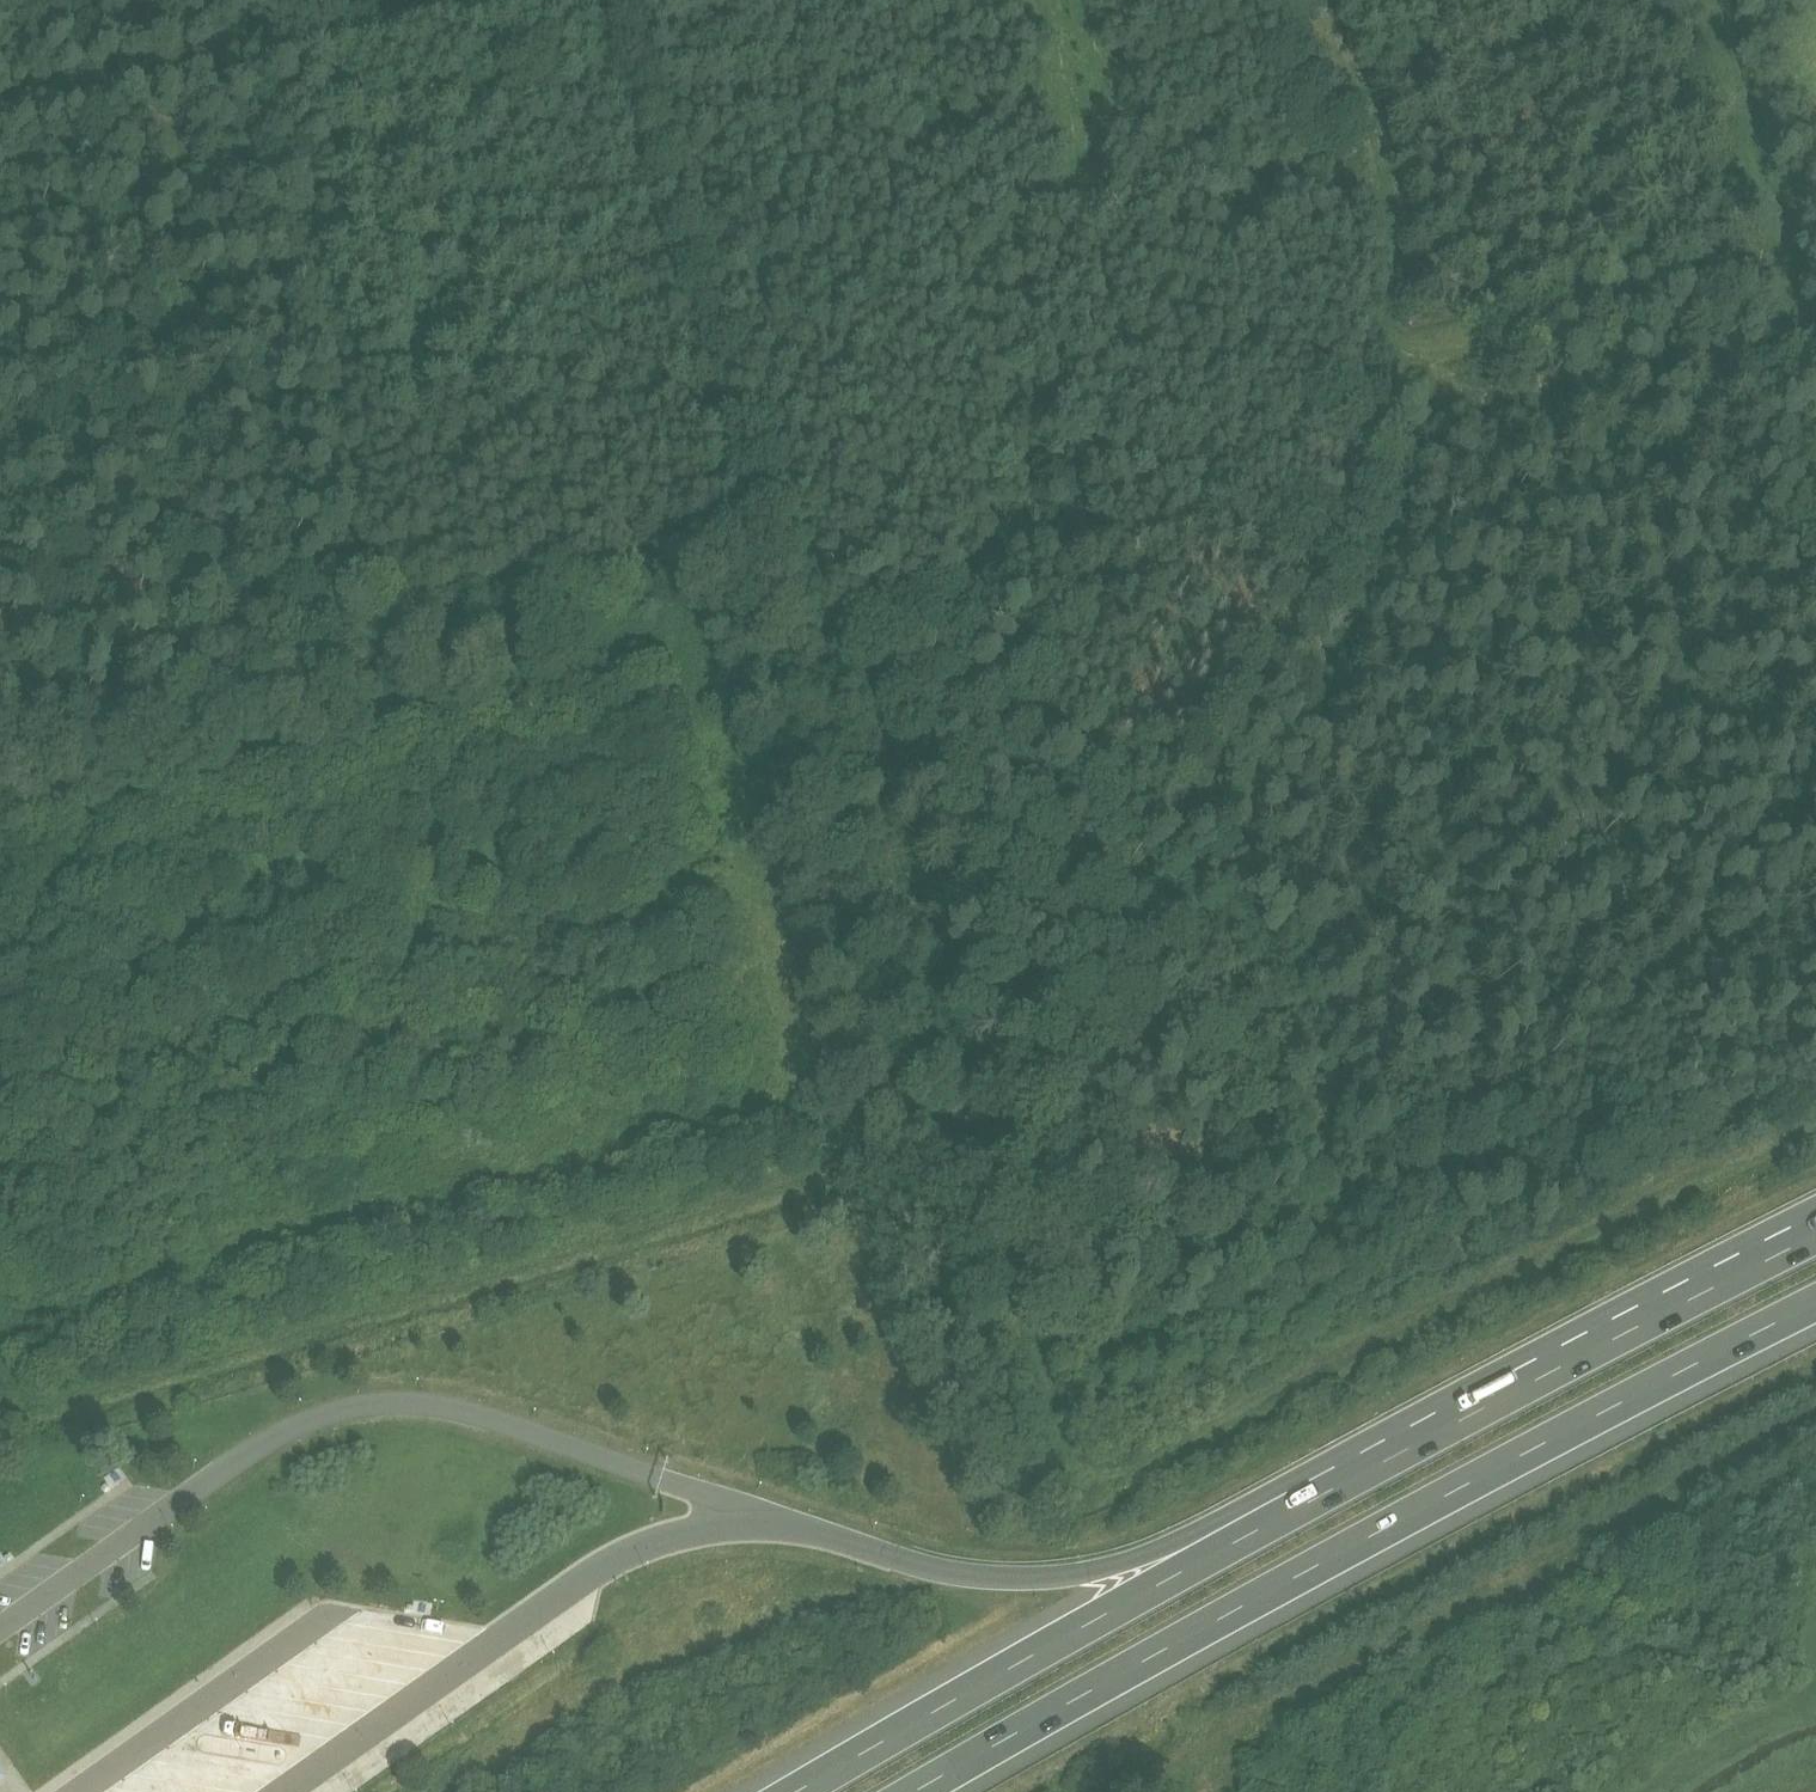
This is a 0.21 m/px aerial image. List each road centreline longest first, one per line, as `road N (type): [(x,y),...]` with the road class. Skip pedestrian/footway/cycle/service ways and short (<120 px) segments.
road 1 (motorway): [(1815,1237),(1387,1460),(808,1791)]
road 2 (motorway): [(922,1791),(1413,1519),(1815,1308)]

